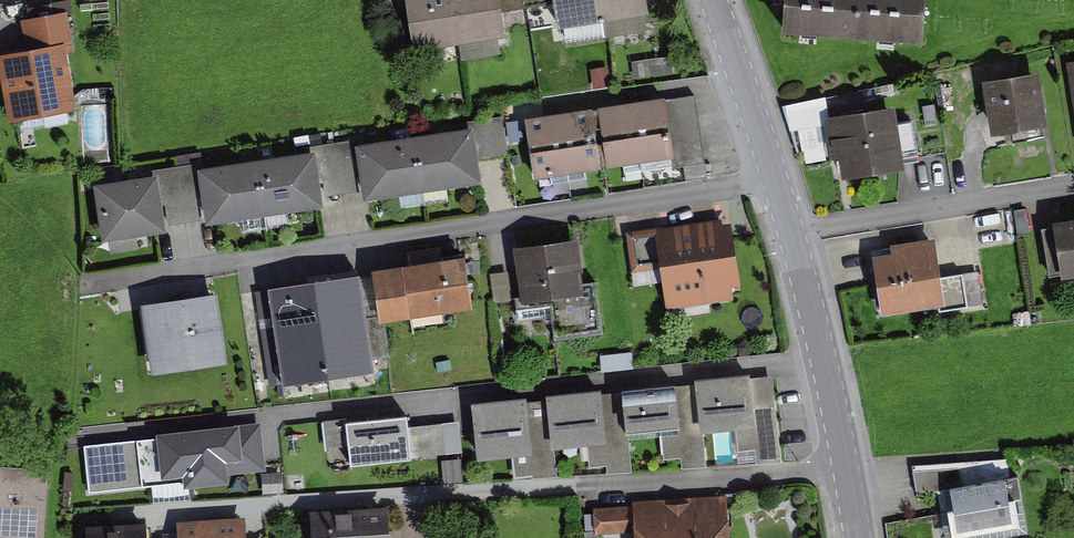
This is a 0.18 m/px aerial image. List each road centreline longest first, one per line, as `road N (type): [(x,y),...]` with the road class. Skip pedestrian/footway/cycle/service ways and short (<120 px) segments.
road 1 (residential): [(96,294),(781,178)]
road 2 (residential): [(865,537),(796,233)]
road 3 (residential): [(796,233),(1073,187)]
road 4 (residential): [(781,178),(718,0)]

